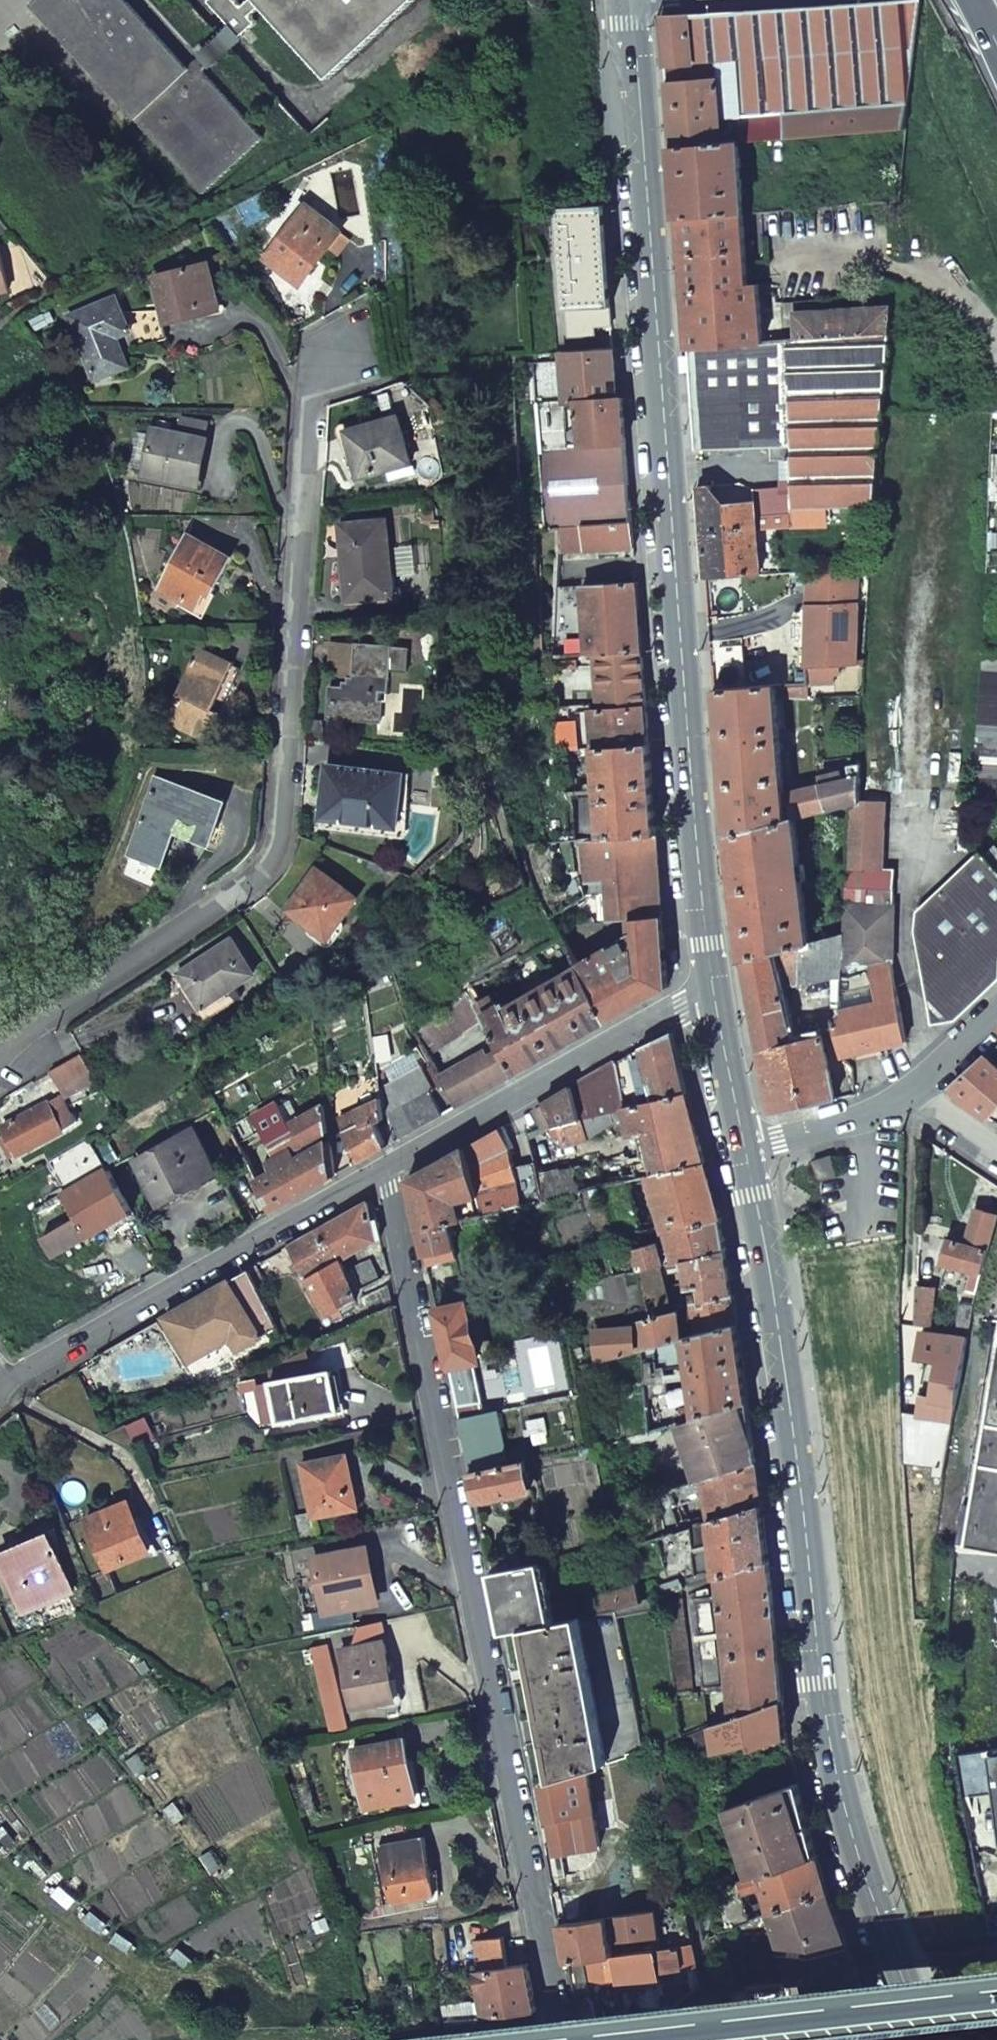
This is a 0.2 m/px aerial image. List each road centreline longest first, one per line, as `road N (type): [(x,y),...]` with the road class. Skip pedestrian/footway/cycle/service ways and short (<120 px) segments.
road 1 (tertiary): [(630,0),(712,987)]
road 2 (tertiary): [(744,1147),(783,1364),(836,1778),(924,2039)]
road 3 (residential): [(0,1063),(47,1015),(229,895),(258,852),(281,772),(300,412),(320,362),(370,340)]
road 4 (residential): [(385,1168),(561,2039)]
road 5 (residential): [(10,1389),(385,1168)]
road 6 (trunk): [(996,1995),(585,2039)]
road 7 (residential): [(385,1168),(712,987)]
road 8 (tertiary): [(712,987),(744,1147)]
road 9 (residential): [(897,1098),(857,1118),(744,1147)]
road 10 (residential): [(996,1015),(897,1098)]

